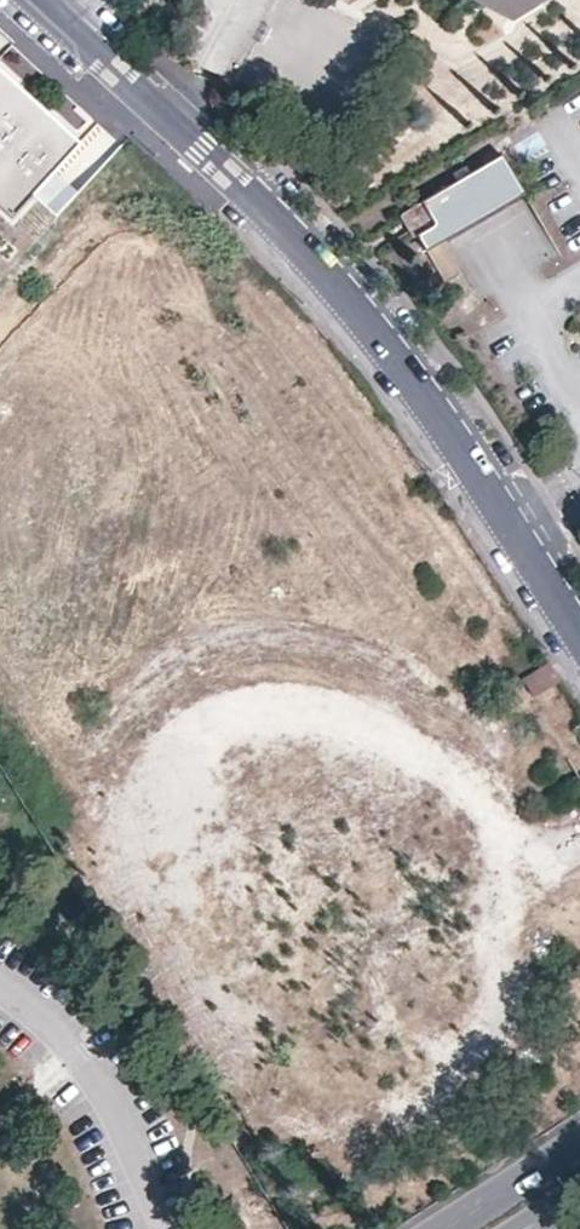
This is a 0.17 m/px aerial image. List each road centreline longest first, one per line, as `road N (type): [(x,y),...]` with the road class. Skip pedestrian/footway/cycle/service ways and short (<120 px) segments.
road 1 (residential): [(44,0),(321,265),(406,364),(579,625)]
road 2 (secondary): [(579,1151),(457,1228)]

